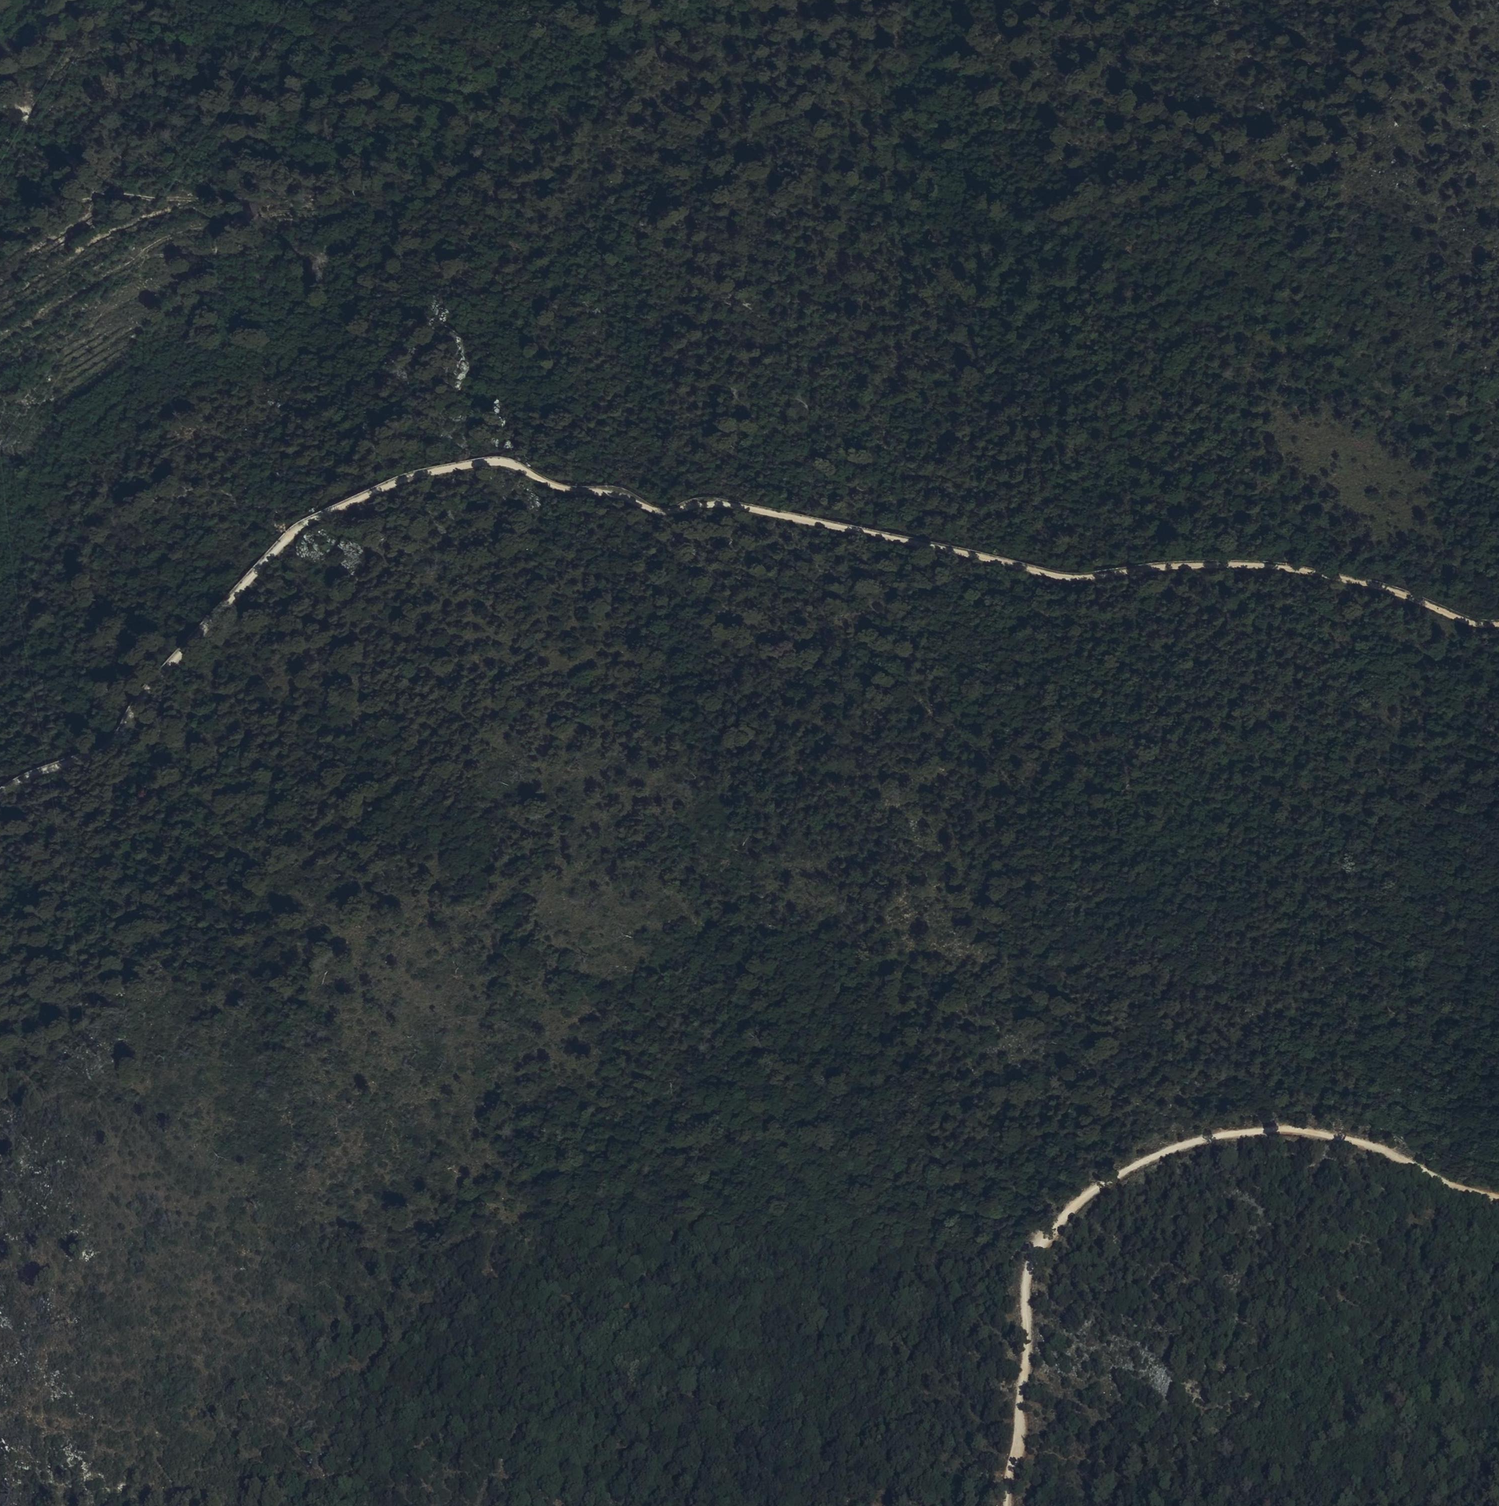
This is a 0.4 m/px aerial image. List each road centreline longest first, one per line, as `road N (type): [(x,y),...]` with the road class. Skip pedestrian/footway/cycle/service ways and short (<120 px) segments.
road 1 (track): [(1498,626),(1467,623),(1356,581),(1268,567),(1066,579),(724,504),(649,512),(625,497),(567,492),(507,463),(487,462),(424,472),(302,526),(144,696),(112,746),(22,782),(0,800)]
road 2 (track): [(1498,1200),(1467,1195),(1393,1155),(1313,1133),(1256,1132),(1180,1149),(1126,1172),(1070,1209),(1028,1263),(1009,1505)]

